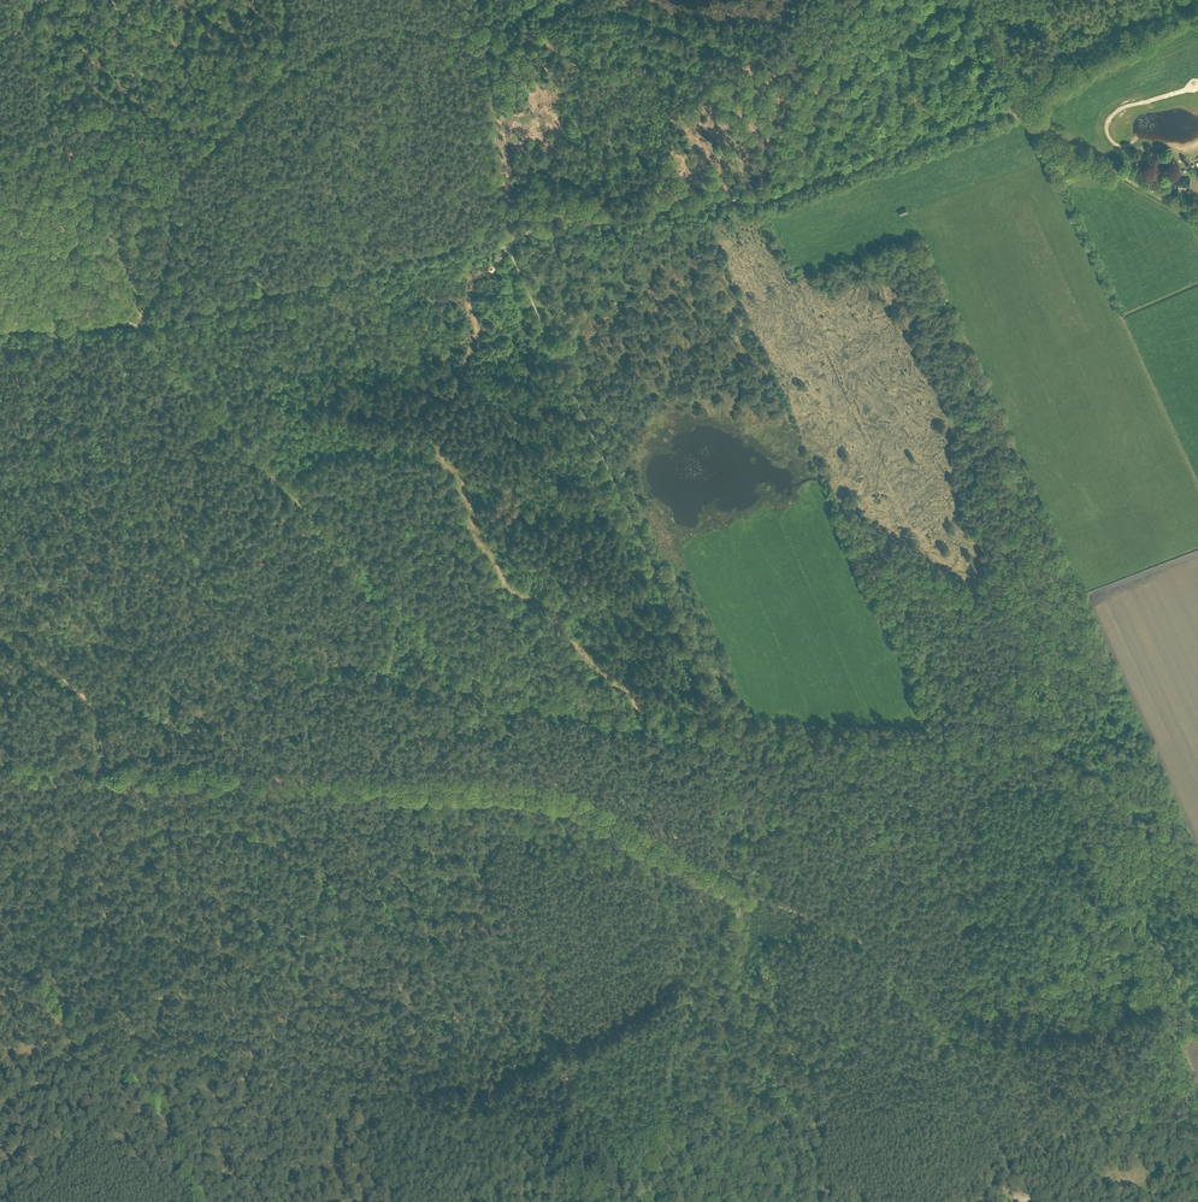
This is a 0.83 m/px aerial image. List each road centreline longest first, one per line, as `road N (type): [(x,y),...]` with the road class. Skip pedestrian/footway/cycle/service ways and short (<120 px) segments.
road 1 (track): [(731,726),(653,718),(461,671),(257,460)]
road 2 (track): [(257,460),(157,355),(145,323),(507,238)]
road 3 (track): [(508,246),(731,726)]
road 4 (track): [(507,238),(776,194),(1014,113)]
road 5 (track): [(162,822),(172,856),(281,928),(349,950),(371,983),(412,989),(433,979),(465,979),(496,990),(540,1023)]
road 6 (track): [(115,238),(275,80),(312,55),(386,33),(492,36)]
road 7 (track): [(947,1034),(930,1004),(861,942),(752,895),(775,817),(770,798),(753,793),(750,762),(731,726)]
road 8 (track): [(184,543),(243,613),(432,724),(436,739),(416,784)]
road 9 (track): [(416,784),(568,797),(741,889)]
road 10 (track): [(1047,743),(731,726)]
road 11 (track): [(1183,987),(1047,743)]
road 12 (track): [(947,1034),(1017,1041),(1113,1018),(1183,987)]
road 13 (track): [(81,327),(139,475),(184,543)]
road 14 (track): [(27,25),(41,78),(115,238)]
road 15 (track): [(1197,218),(1014,113)]
road 16 (track): [(0,922),(162,822)]
road 17 (track): [(131,1073),(0,946)]
road 18 (track): [(1019,1201),(947,1034)]
road 19 (track): [(416,784),(239,775)]
road 20 (track): [(102,710),(120,693),(151,627),(175,555)]
road 21 (track): [(551,1046),(623,1201)]
road 22 (track): [(115,238),(145,323),(81,327)]
road 23 (track): [(210,1201),(179,1136),(131,1073)]
road 24 (track): [(131,1073),(53,1201)]
road 25 (track): [(105,770),(239,775)]
road 26 (track): [(0,626),(102,710)]
road 27 (track): [(105,770),(105,782),(74,803),(0,829)]
road 28 (track): [(1014,113),(1013,92),(971,0)]

